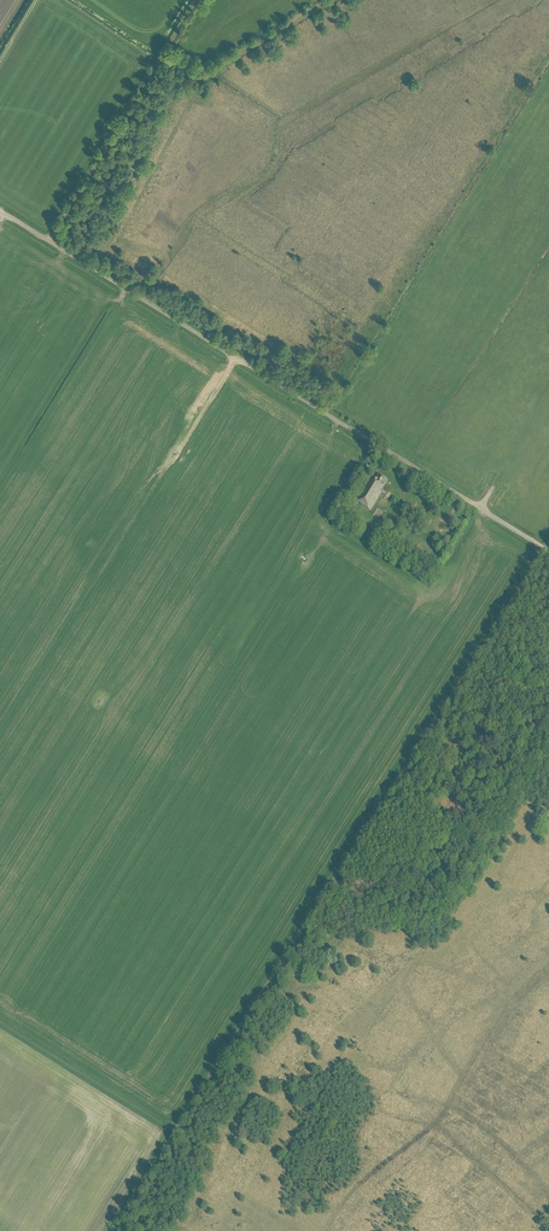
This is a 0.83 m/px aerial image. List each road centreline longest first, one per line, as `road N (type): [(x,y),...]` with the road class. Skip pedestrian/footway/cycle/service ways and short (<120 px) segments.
road 1 (unclassified): [(544,549),(0,210)]
road 2 (track): [(196,0),(50,241)]

